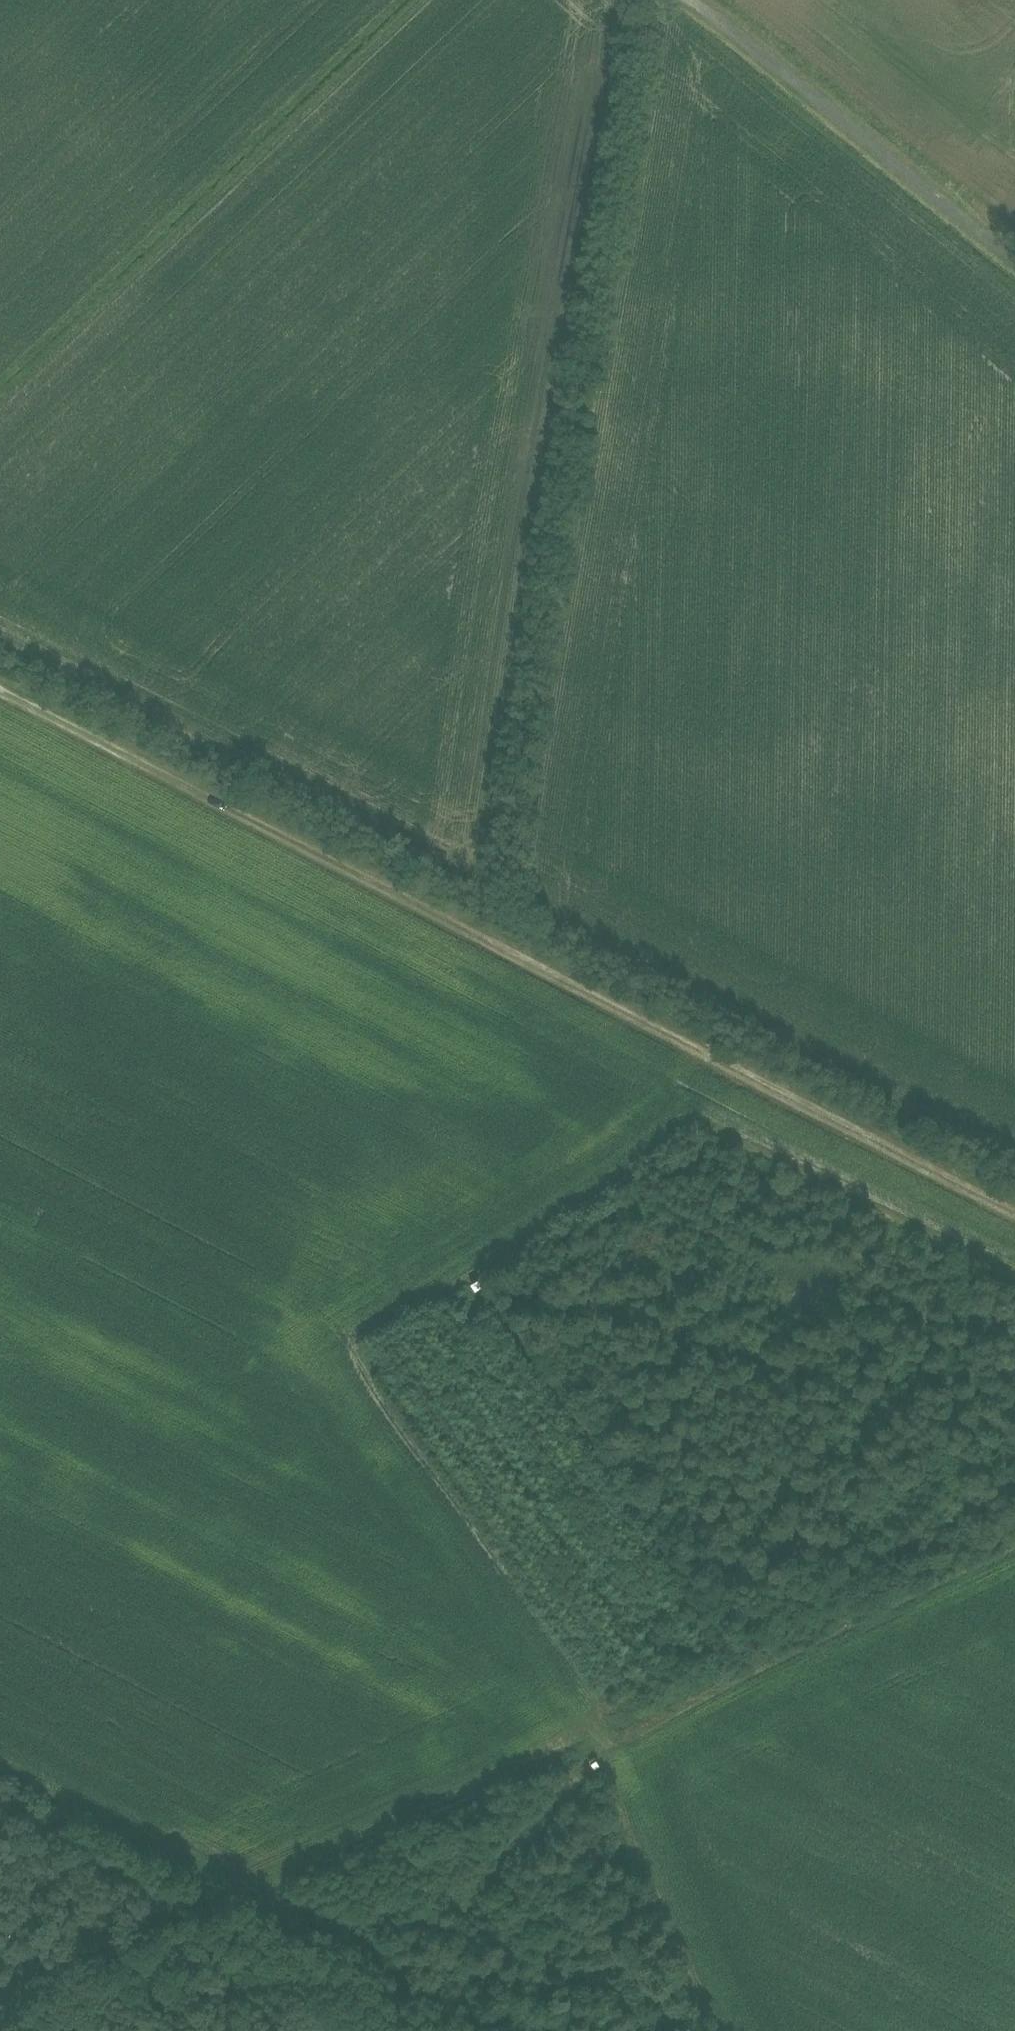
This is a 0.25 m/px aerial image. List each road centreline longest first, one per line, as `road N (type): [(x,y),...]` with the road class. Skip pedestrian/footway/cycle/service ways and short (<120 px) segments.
road 1 (track): [(0,683),(1014,1196)]
road 2 (track): [(684,0),(1014,265)]

